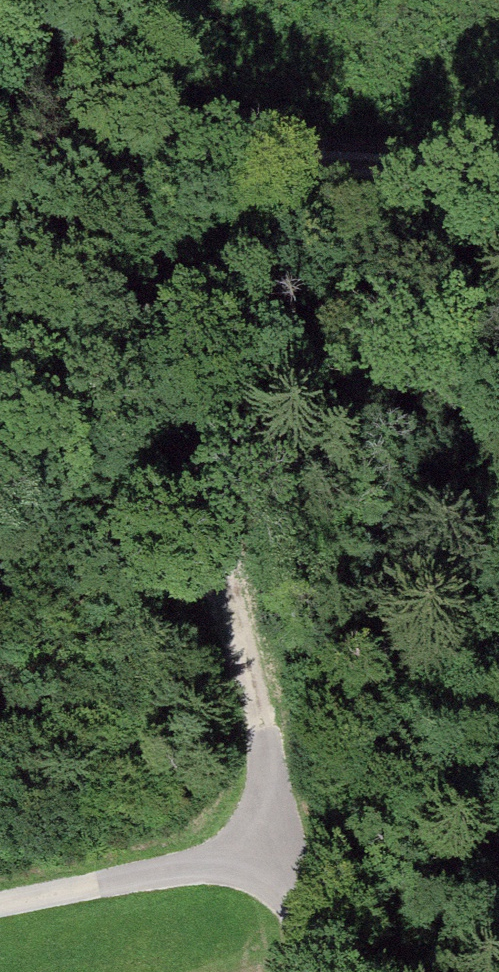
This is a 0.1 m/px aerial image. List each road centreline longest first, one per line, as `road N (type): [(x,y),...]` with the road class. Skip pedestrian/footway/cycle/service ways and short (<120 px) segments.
road 1 (track): [(320,971),(100,158),(0,151)]
road 2 (track): [(100,158),(498,184)]
road 3 (track): [(0,902),(285,842)]

